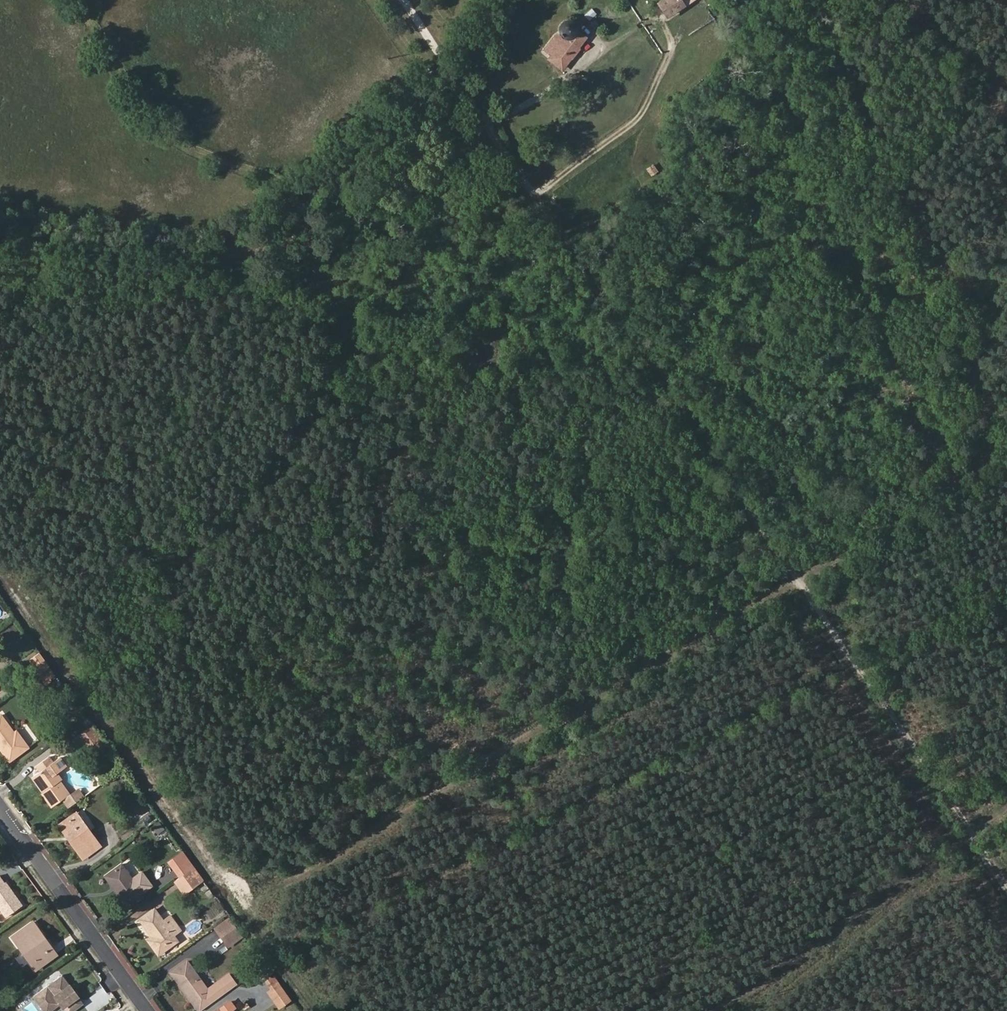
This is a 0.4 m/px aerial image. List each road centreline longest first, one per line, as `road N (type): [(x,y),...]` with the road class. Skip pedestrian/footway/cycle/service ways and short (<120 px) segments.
road 1 (track): [(543,187),(1006,870)]
road 2 (track): [(405,0),(528,183),(543,187),(643,115),(673,54),(664,19)]
road 3 (residential): [(0,808),(148,1010)]

